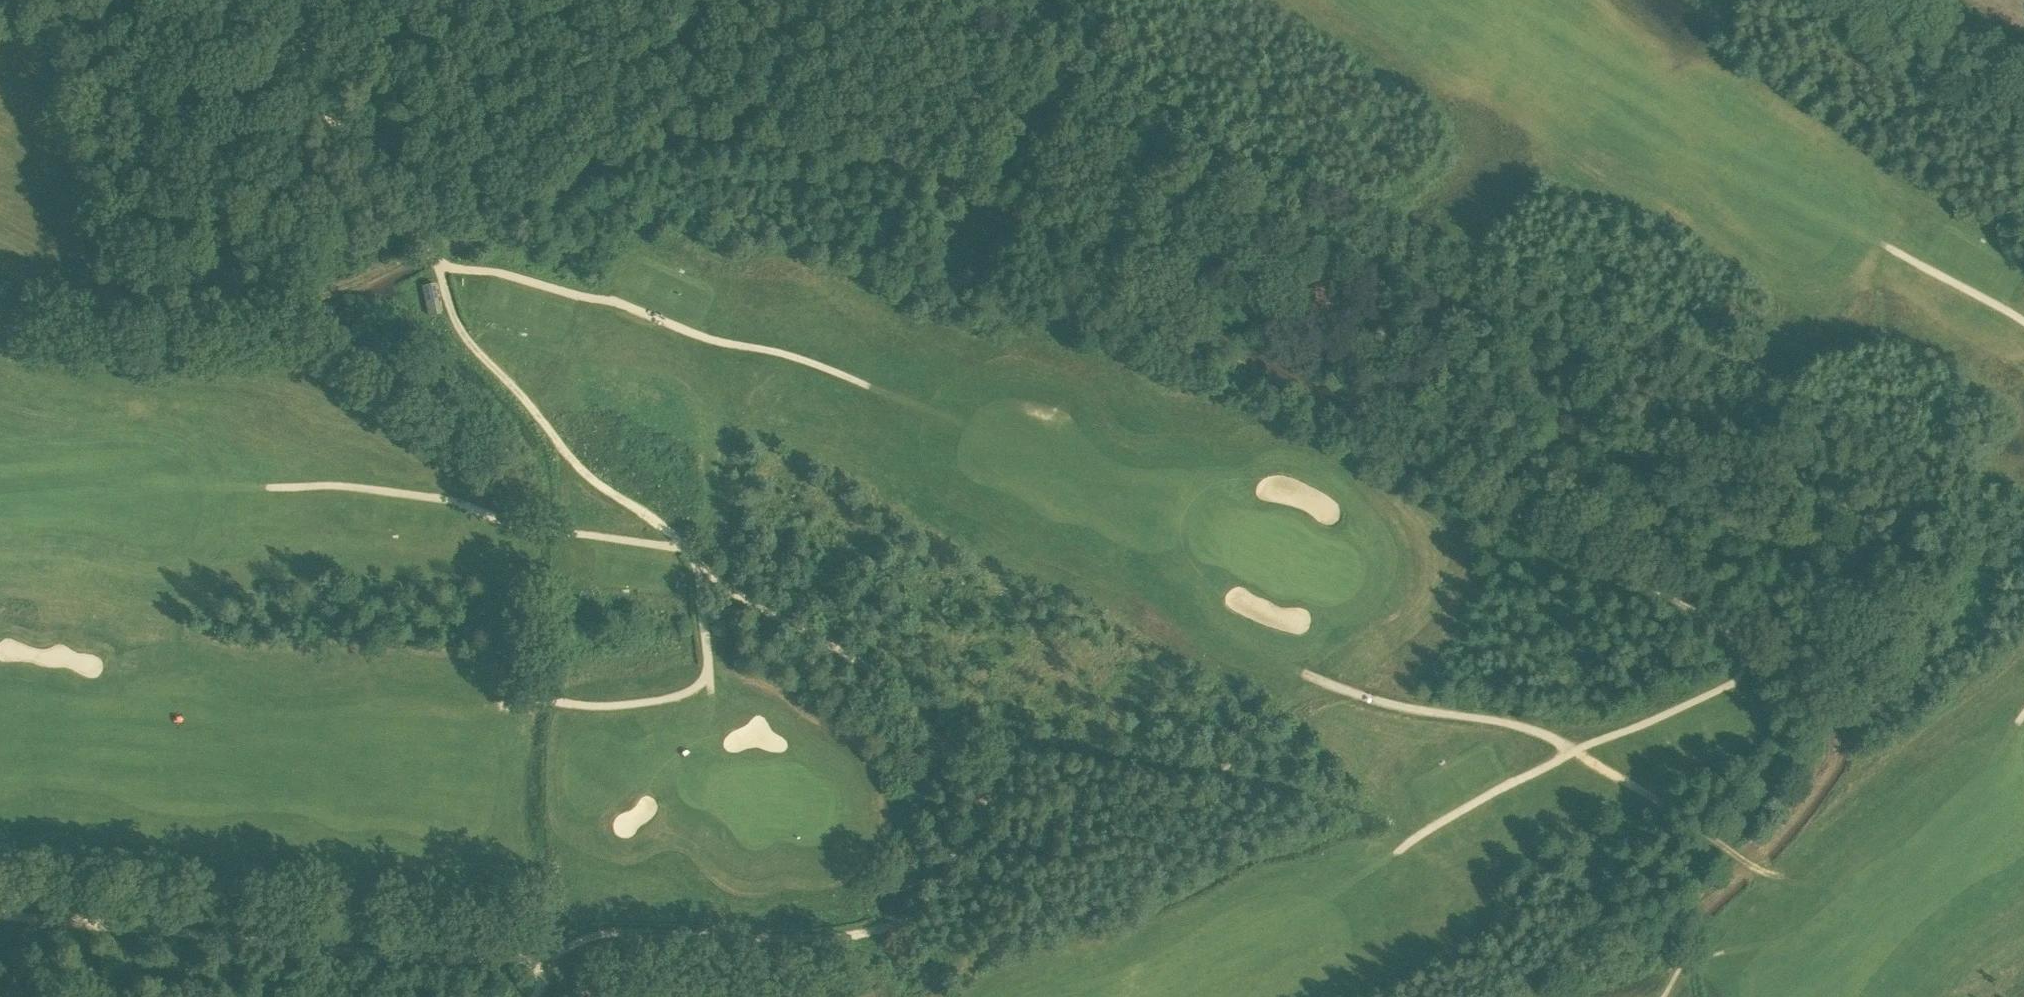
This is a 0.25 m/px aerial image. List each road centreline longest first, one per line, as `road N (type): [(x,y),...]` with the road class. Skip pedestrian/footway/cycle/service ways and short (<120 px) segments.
road 1 (track): [(977,0),(1213,162),(2023,518)]
road 2 (unclassified): [(2023,89),(1894,0)]

